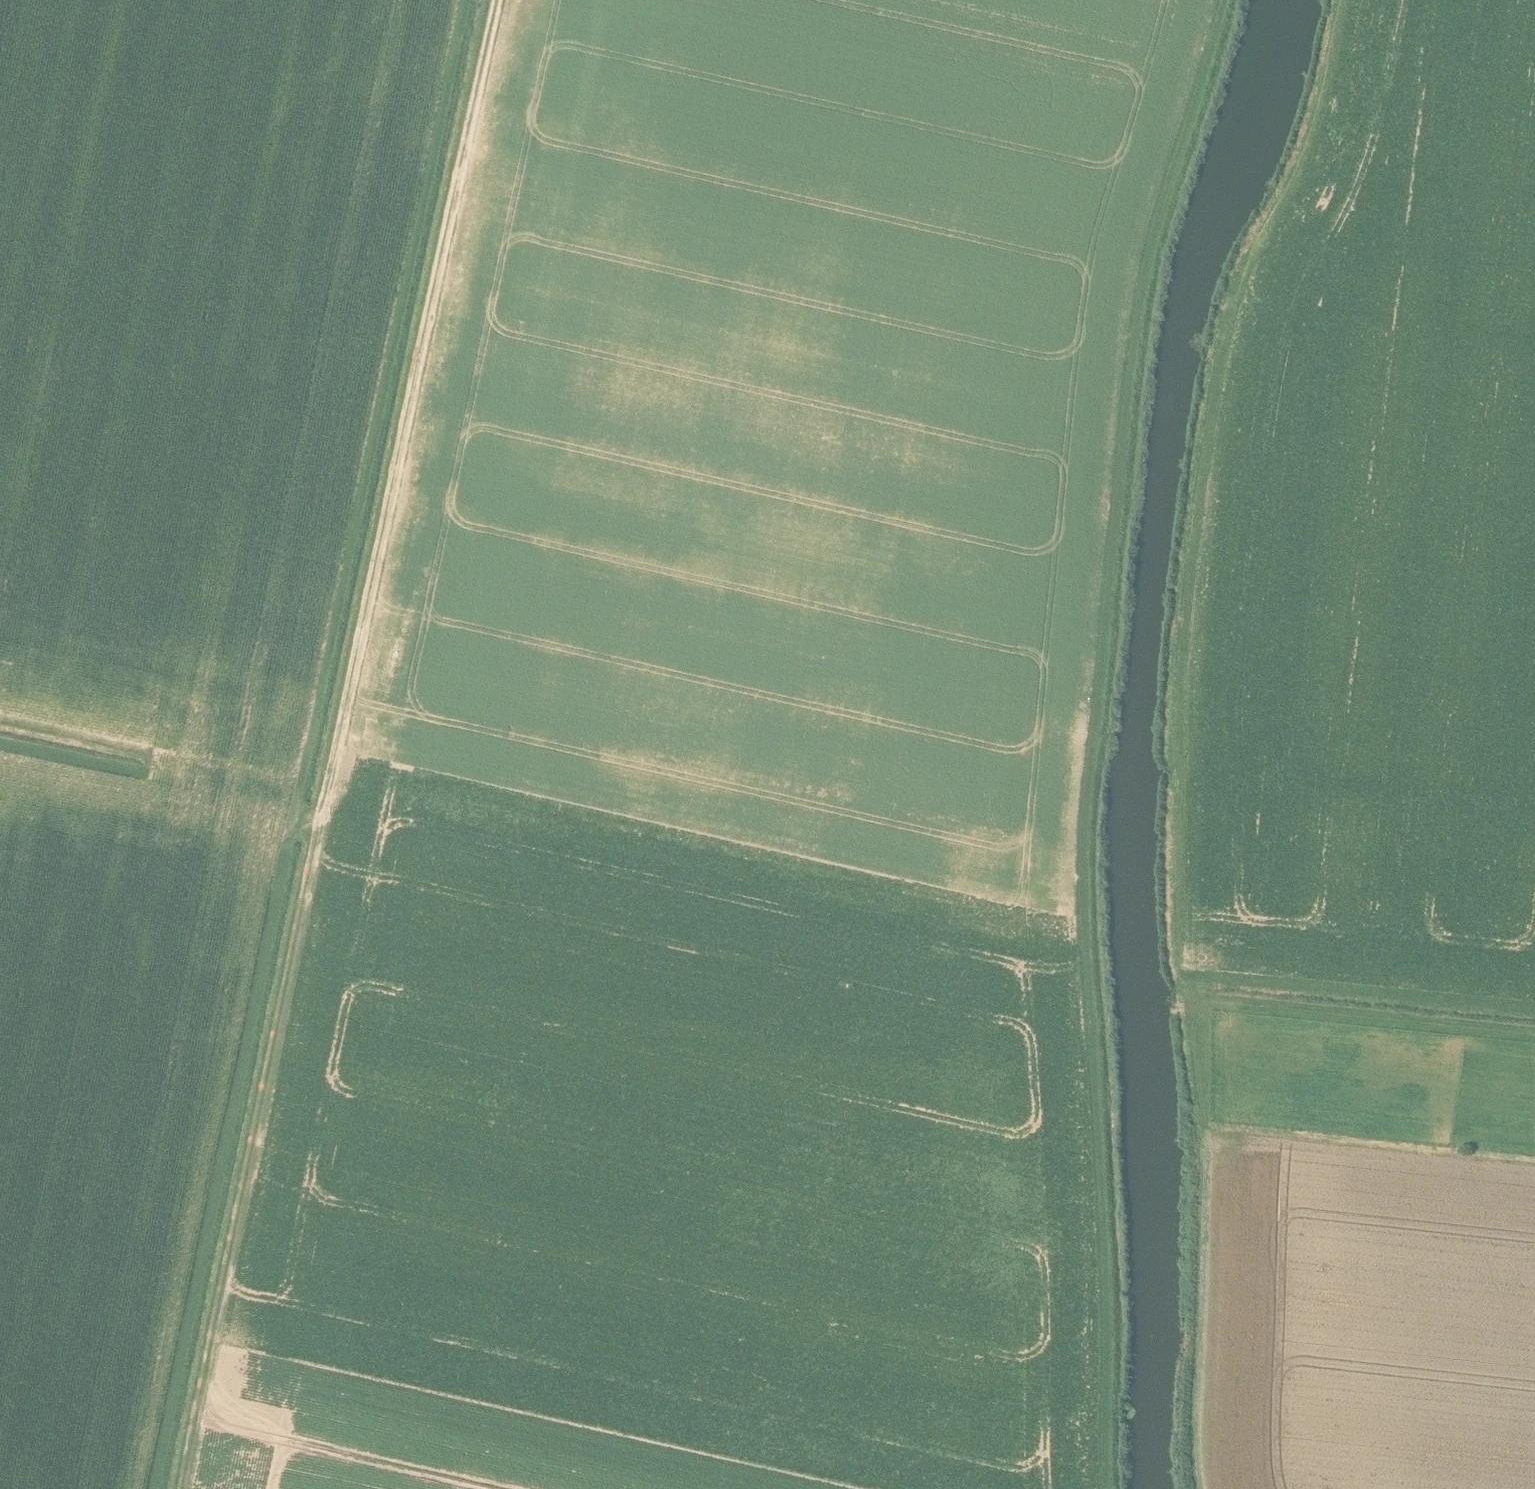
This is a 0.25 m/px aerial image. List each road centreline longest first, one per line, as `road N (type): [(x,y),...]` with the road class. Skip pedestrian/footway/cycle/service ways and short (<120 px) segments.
road 1 (track): [(495,0),(182,1488)]

